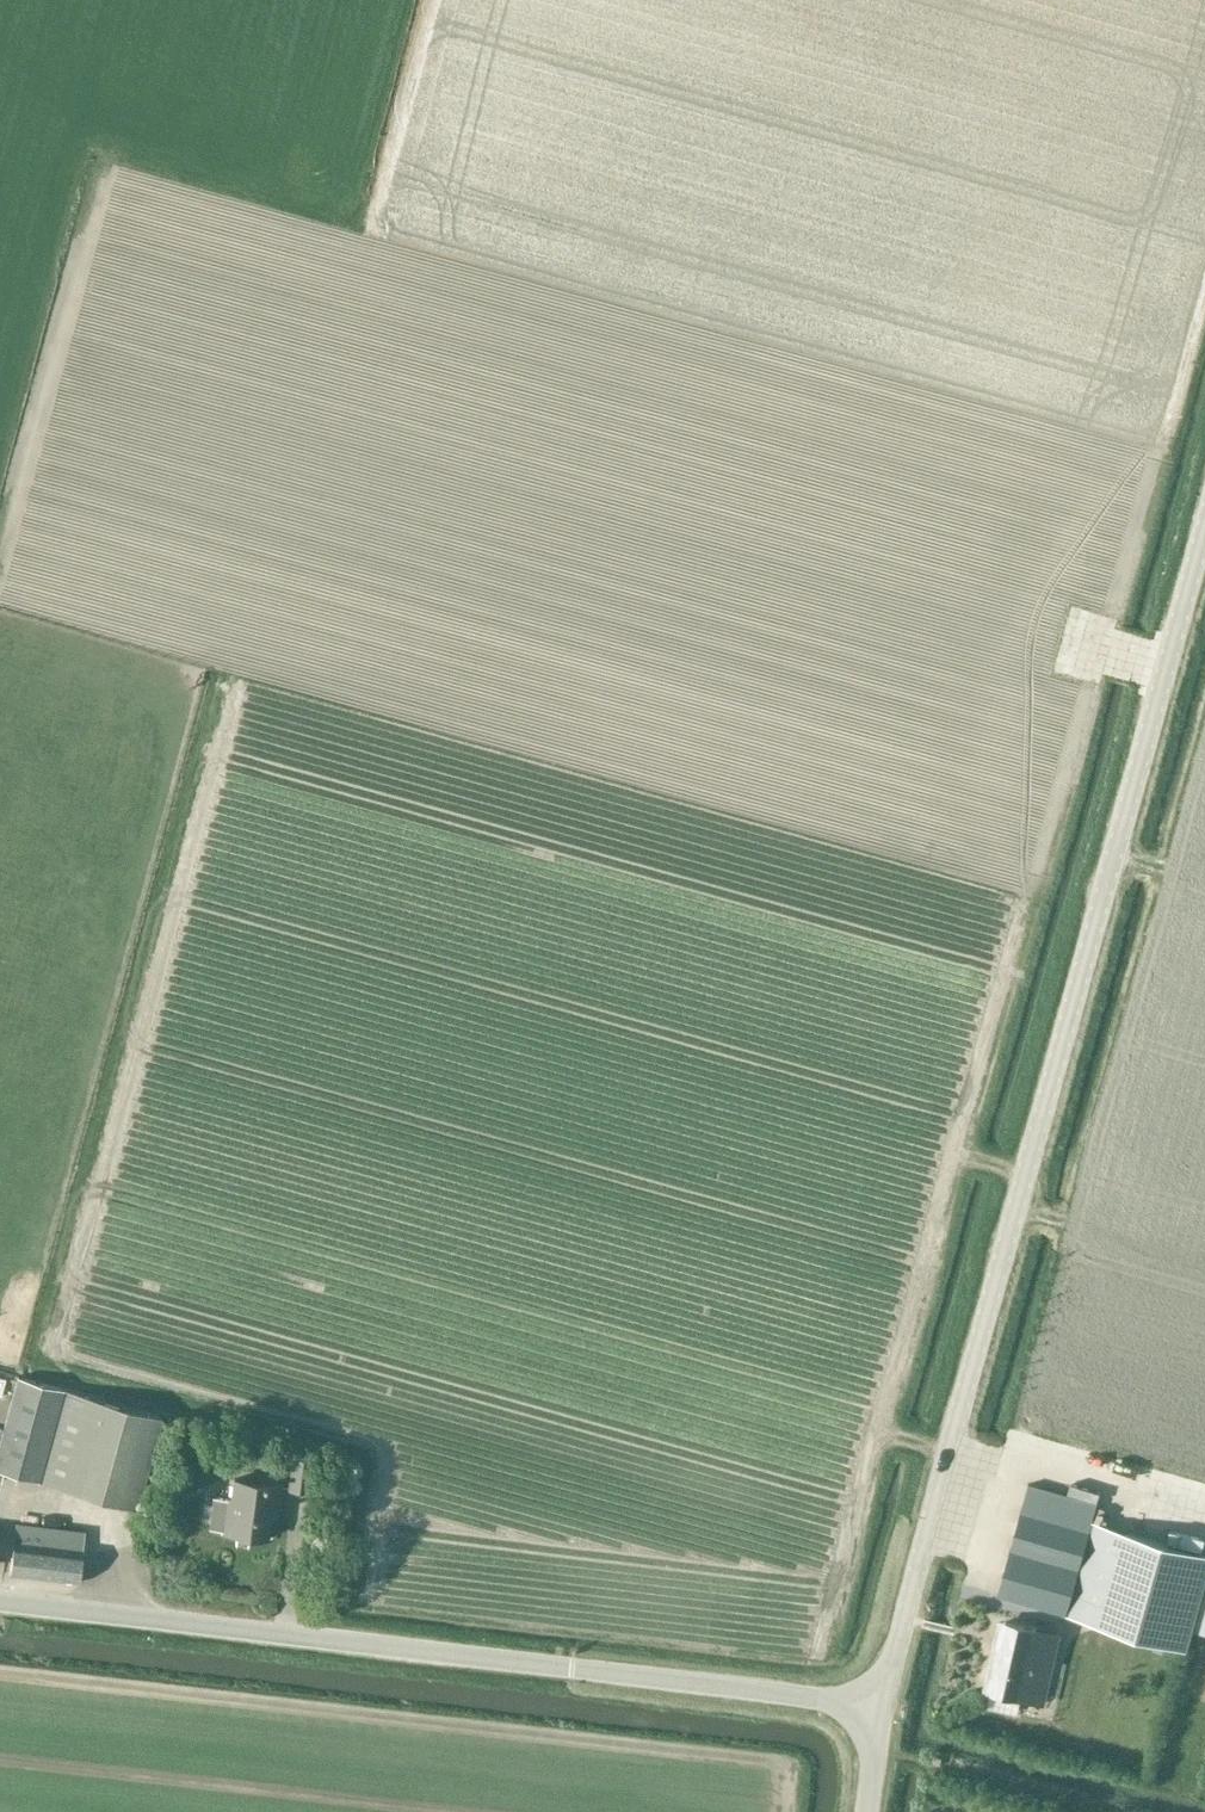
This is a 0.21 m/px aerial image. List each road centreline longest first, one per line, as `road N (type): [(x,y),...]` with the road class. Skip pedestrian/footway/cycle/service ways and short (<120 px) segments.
road 1 (tertiary): [(879,1707),(1204,552)]
road 2 (tertiary): [(0,1602),(879,1707)]

